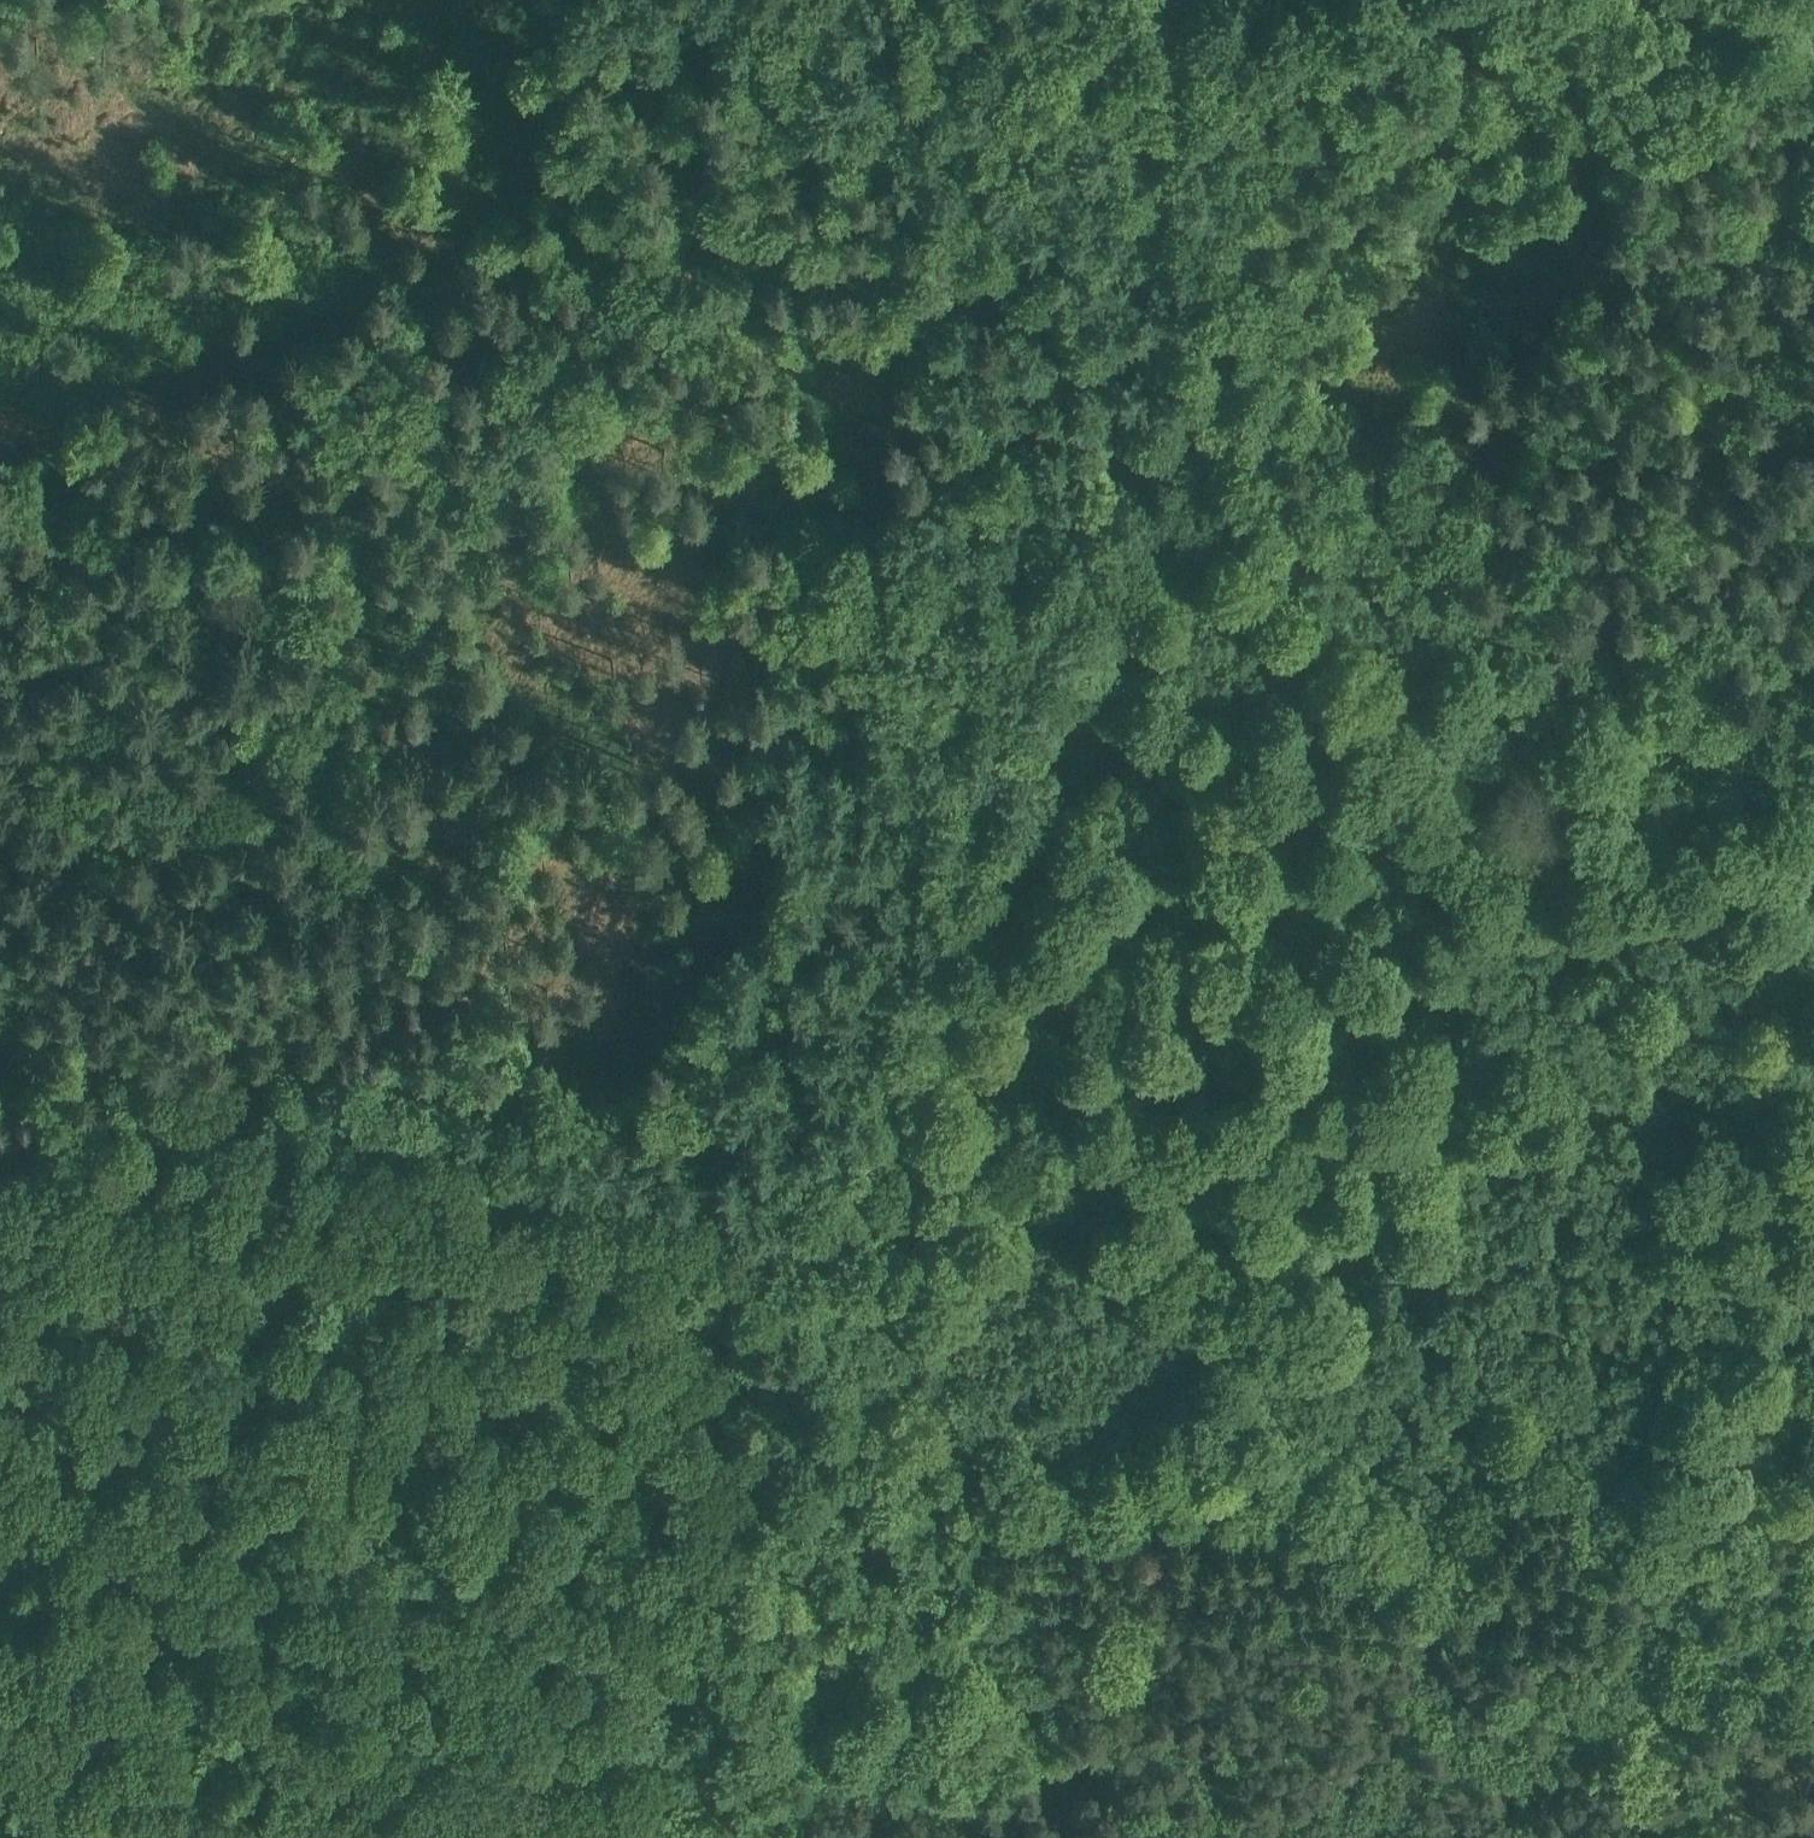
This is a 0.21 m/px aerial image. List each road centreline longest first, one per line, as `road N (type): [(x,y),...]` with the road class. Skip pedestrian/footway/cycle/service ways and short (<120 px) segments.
road 1 (track): [(1324,0),(588,1837)]
road 2 (track): [(0,1776),(207,1837)]

